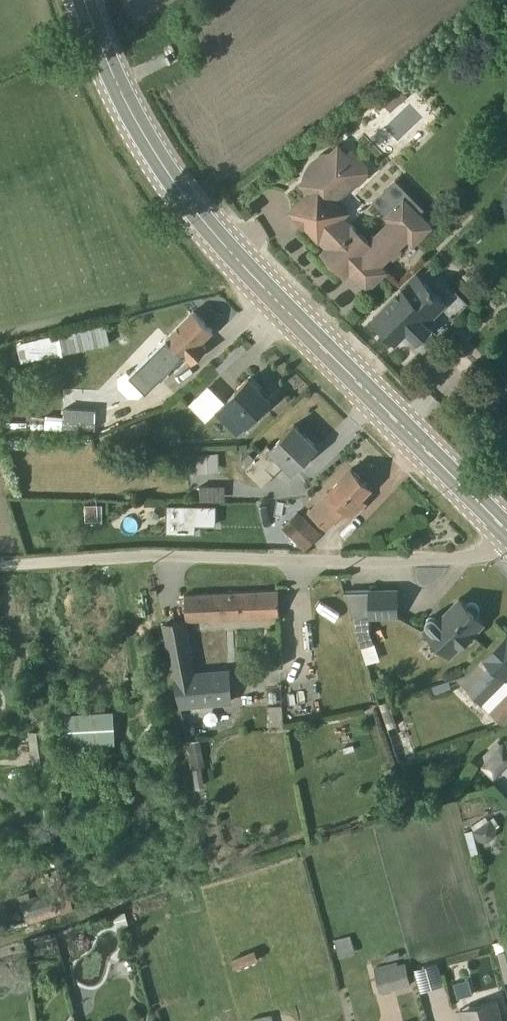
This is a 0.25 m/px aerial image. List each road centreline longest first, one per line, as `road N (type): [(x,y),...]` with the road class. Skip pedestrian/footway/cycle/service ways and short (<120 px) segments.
road 1 (secondary): [(506,532),(213,232),(132,115),(83,0)]
road 2 (unclassified): [(0,564),(145,556),(451,560),(477,557),(506,540)]

